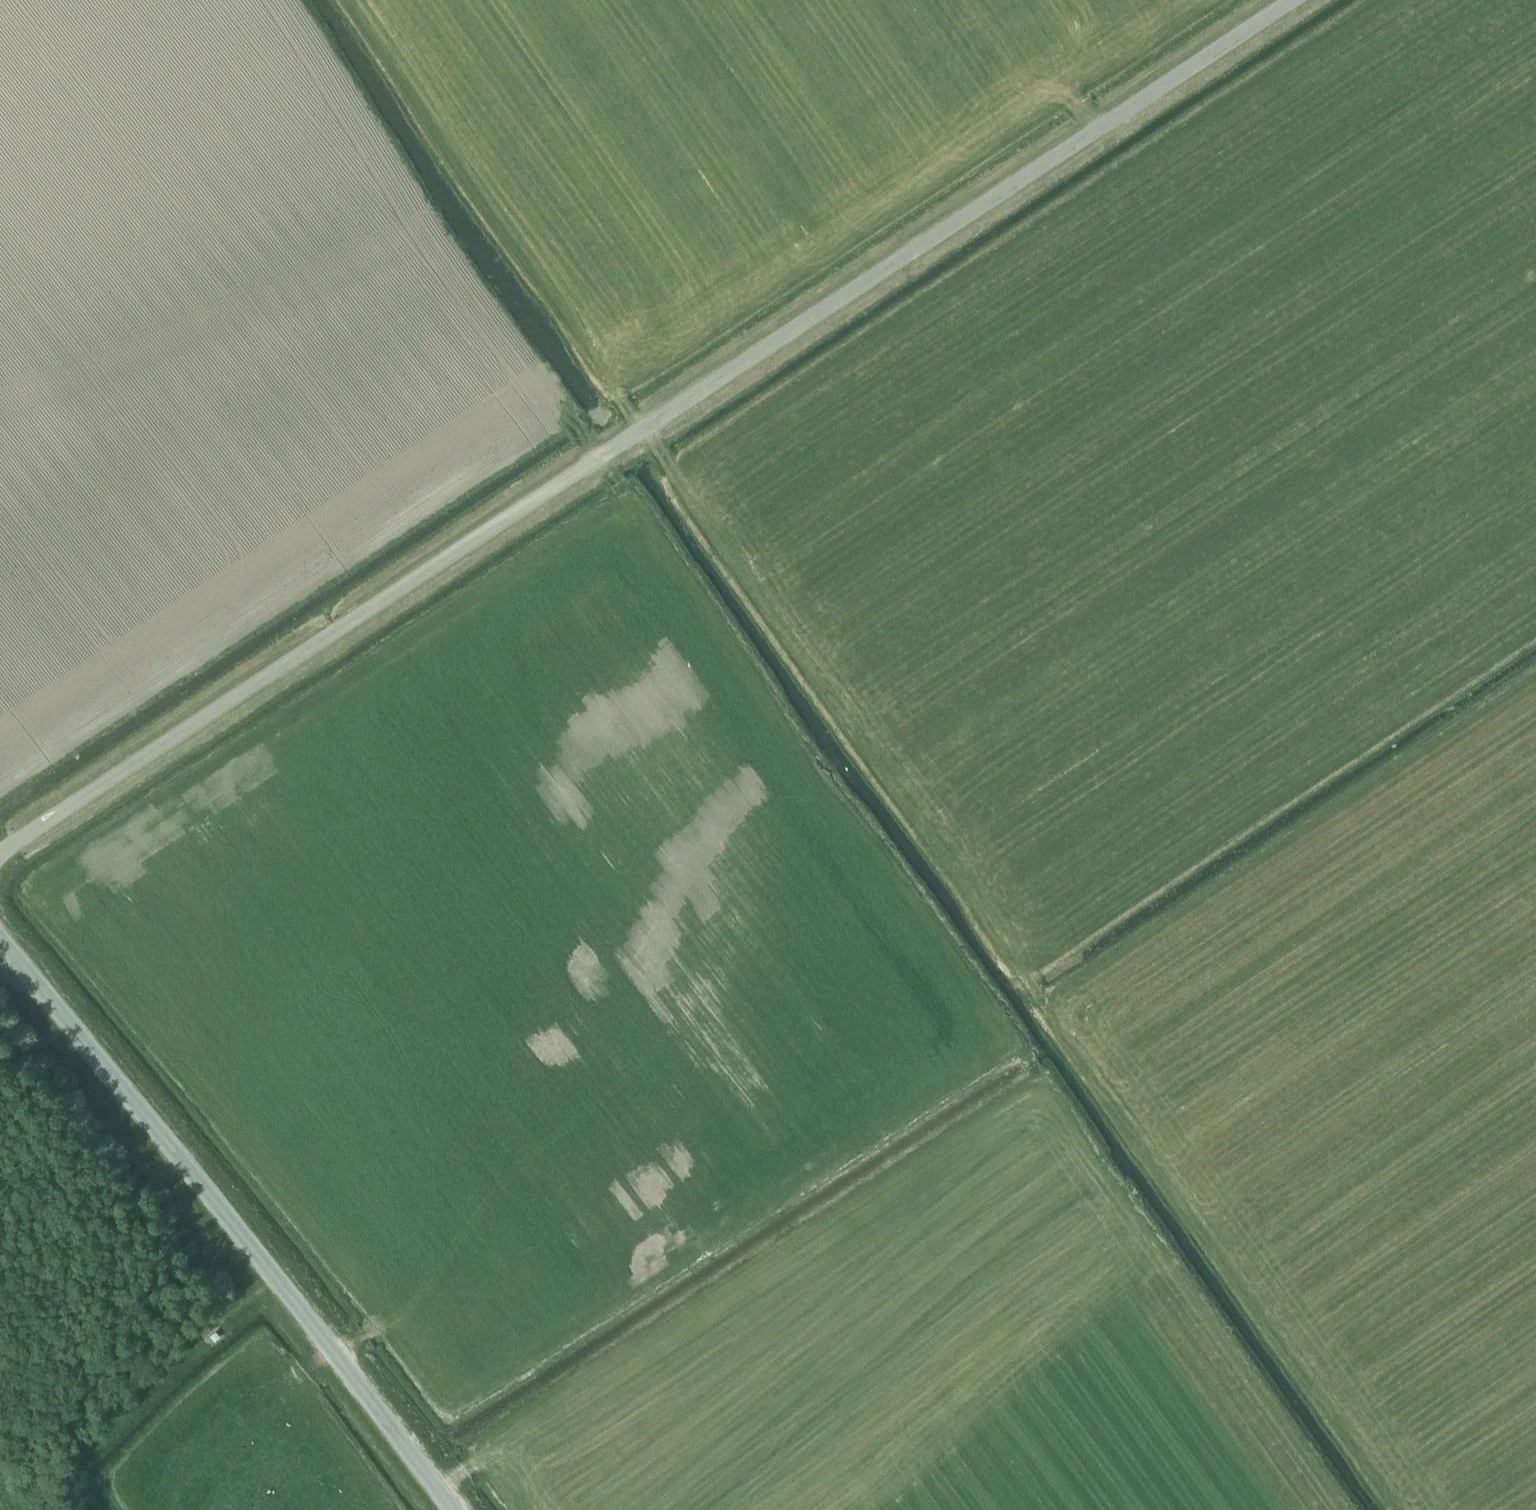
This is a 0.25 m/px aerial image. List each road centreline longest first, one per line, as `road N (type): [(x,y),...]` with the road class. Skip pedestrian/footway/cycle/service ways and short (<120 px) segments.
road 1 (unclassified): [(0,852),(1294,0)]
road 2 (tertiary): [(456,1509),(0,937)]

